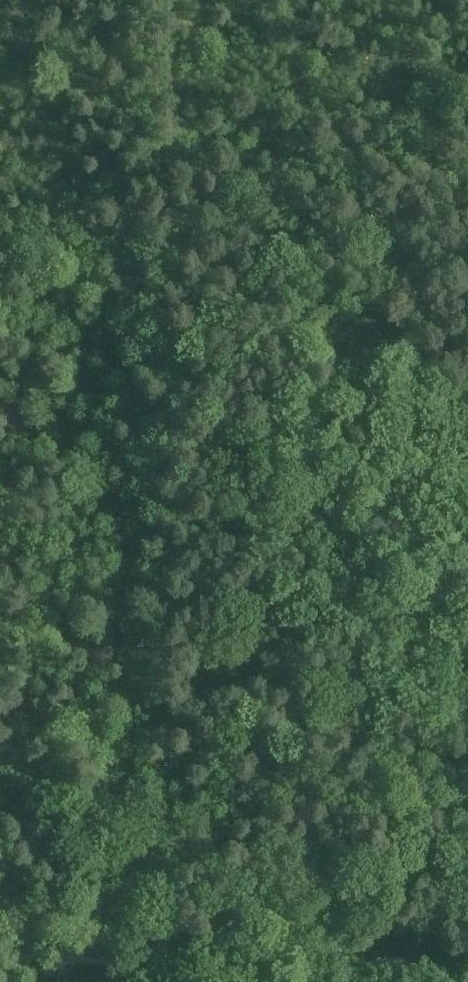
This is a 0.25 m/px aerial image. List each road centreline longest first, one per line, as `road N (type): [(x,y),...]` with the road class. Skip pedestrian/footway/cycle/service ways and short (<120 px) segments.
road 1 (track): [(145,945),(150,244)]
road 2 (track): [(467,117),(150,244),(0,263)]
road 3 (unclassified): [(467,972),(146,932),(0,926)]

